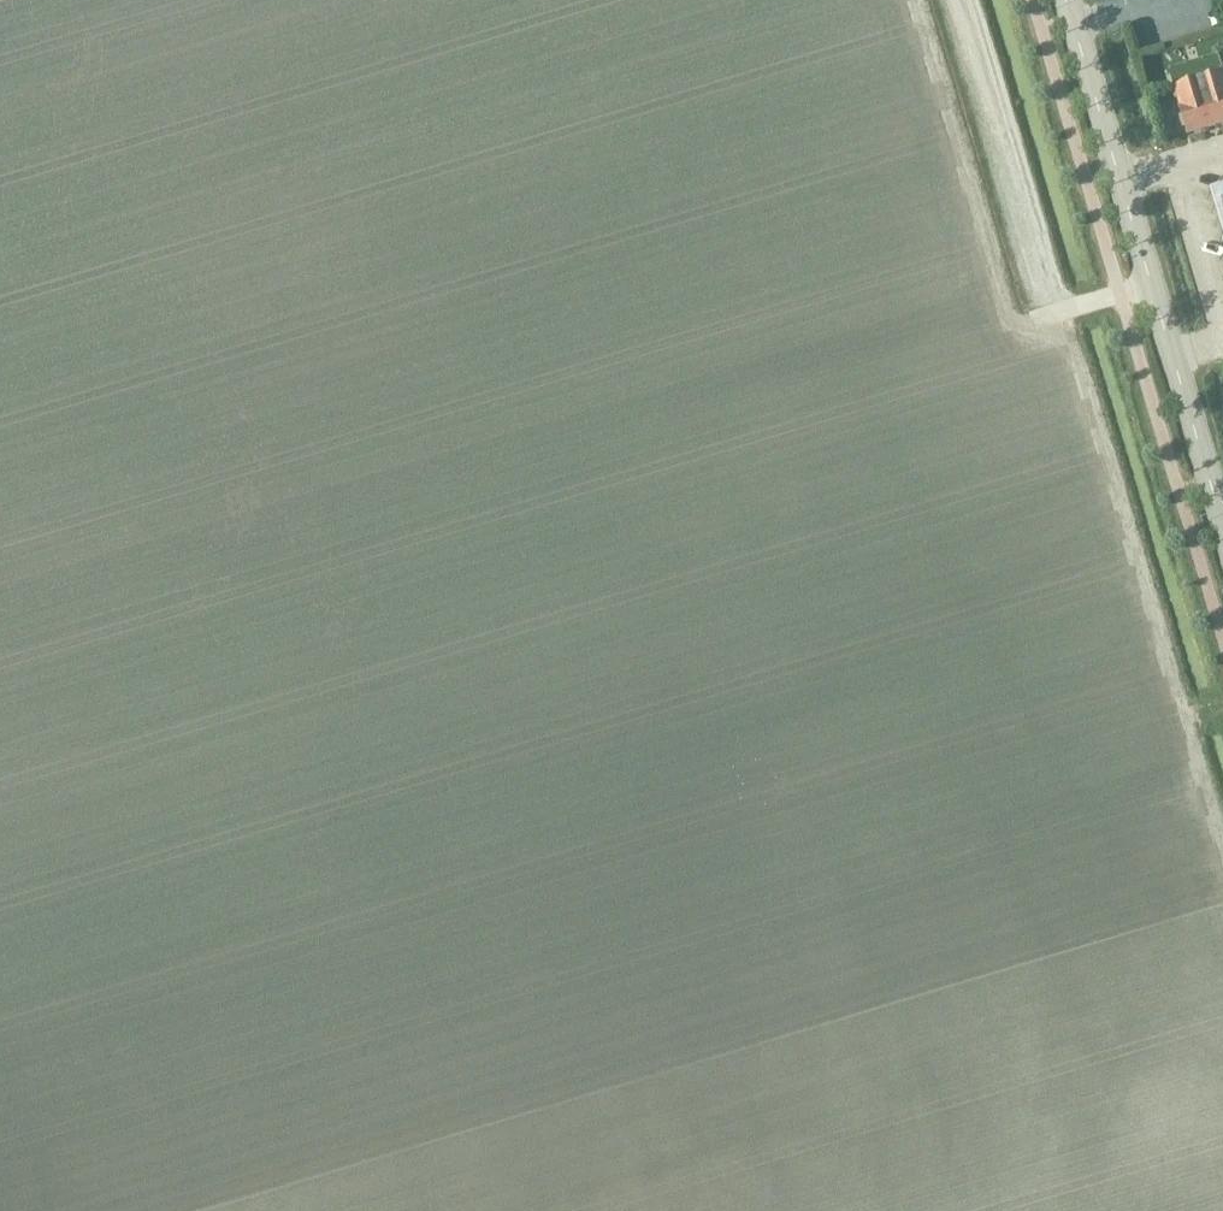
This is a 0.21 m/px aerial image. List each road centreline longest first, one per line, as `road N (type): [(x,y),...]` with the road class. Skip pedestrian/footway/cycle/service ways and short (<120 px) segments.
road 1 (tertiary): [(1222,539),(1062,0)]

